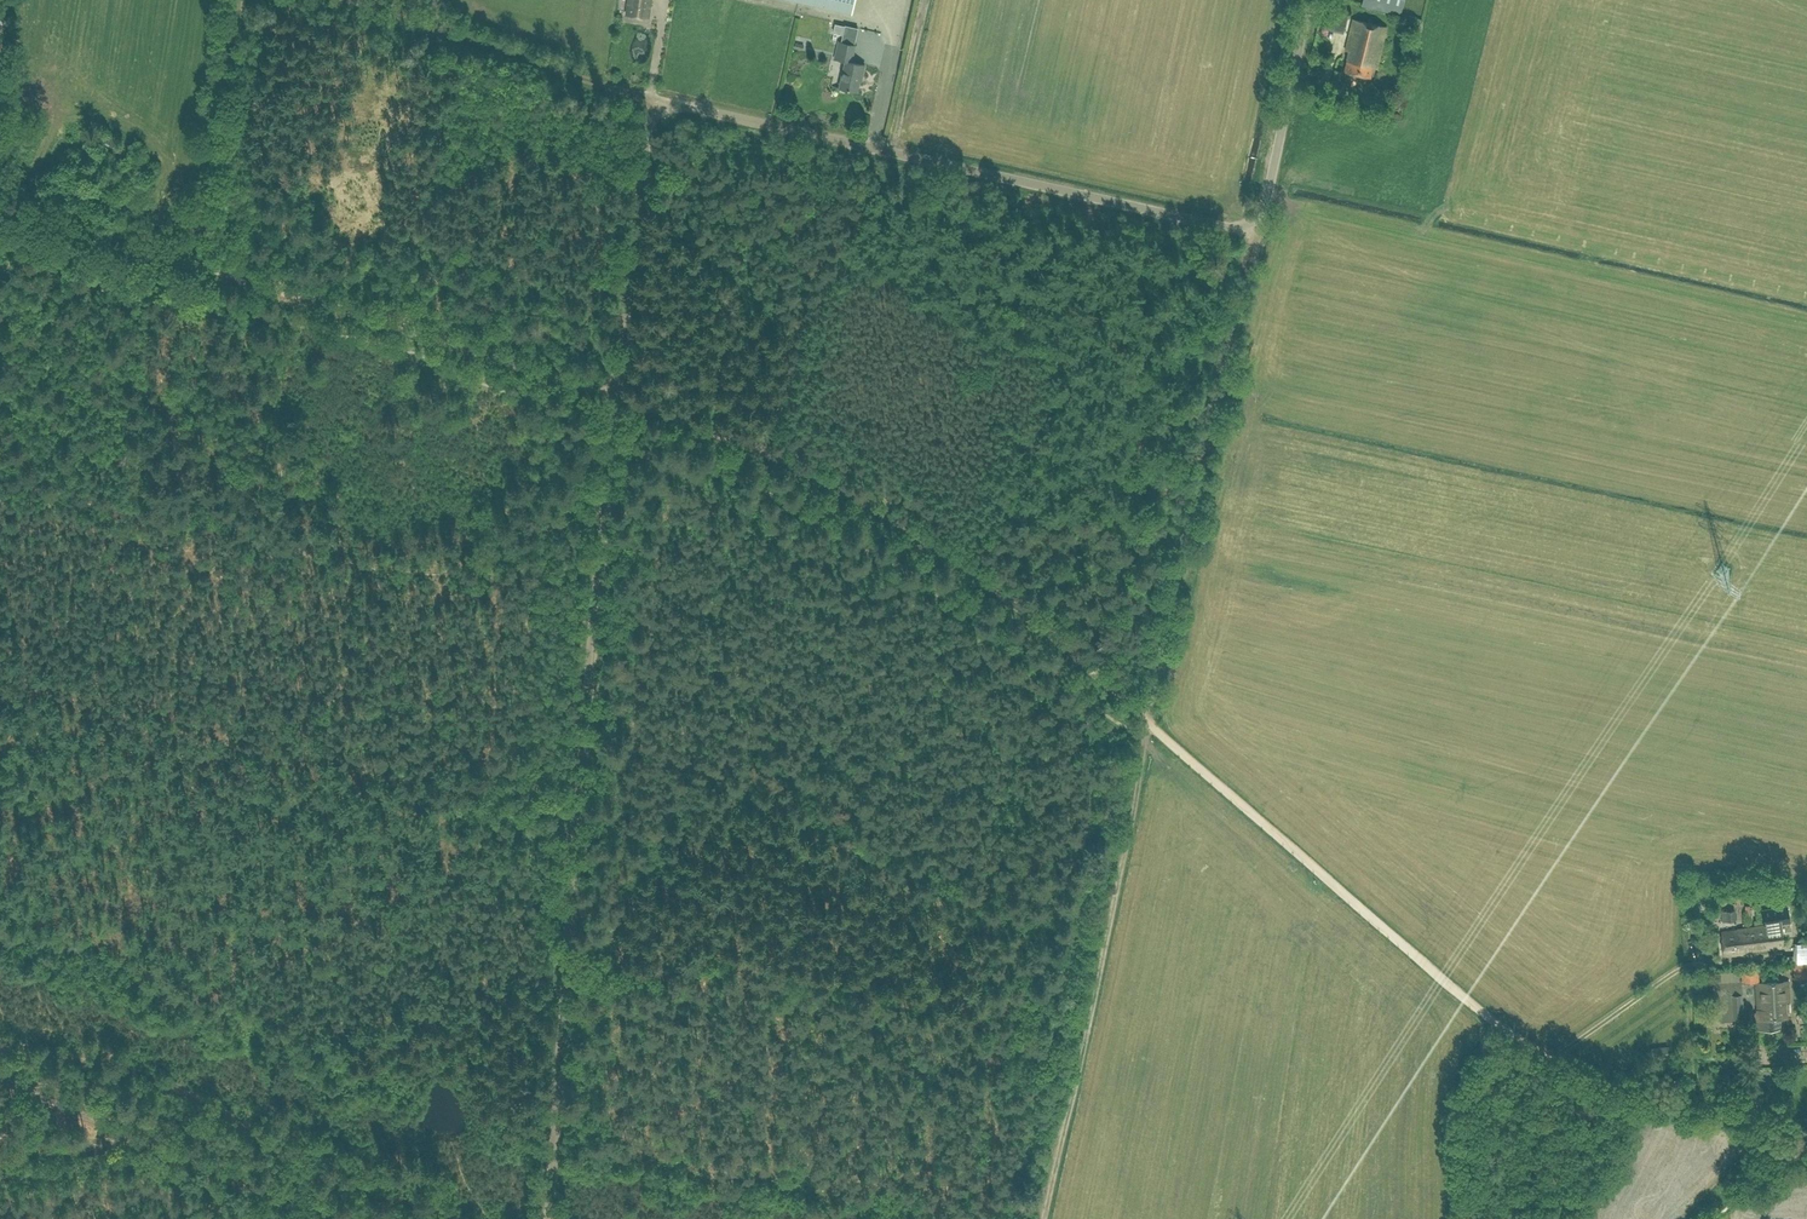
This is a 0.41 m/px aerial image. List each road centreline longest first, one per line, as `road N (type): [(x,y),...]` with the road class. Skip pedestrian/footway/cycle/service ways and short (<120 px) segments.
road 1 (track): [(1148,727),(966,558),(748,444),(473,350),(0,212)]
road 2 (unclassified): [(548,1218),(611,434),(642,167),(660,105)]
road 3 (track): [(1148,727),(1387,940),(1498,1025),(1806,1144)]
road 4 (unclassified): [(1254,228),(660,105)]
road 5 (track): [(1254,228),(1148,727)]
road 6 (track): [(1148,727),(1039,1218)]
road 7 (track): [(371,0),(660,105)]
road 8 (track): [(197,268),(239,0)]
road 9 (unclassified): [(1254,228),(1309,0)]
road 10 (track): [(135,1138),(307,1206)]
road 11 (track): [(135,1138),(0,1074)]
road 12 (track): [(0,1148),(135,1138)]

